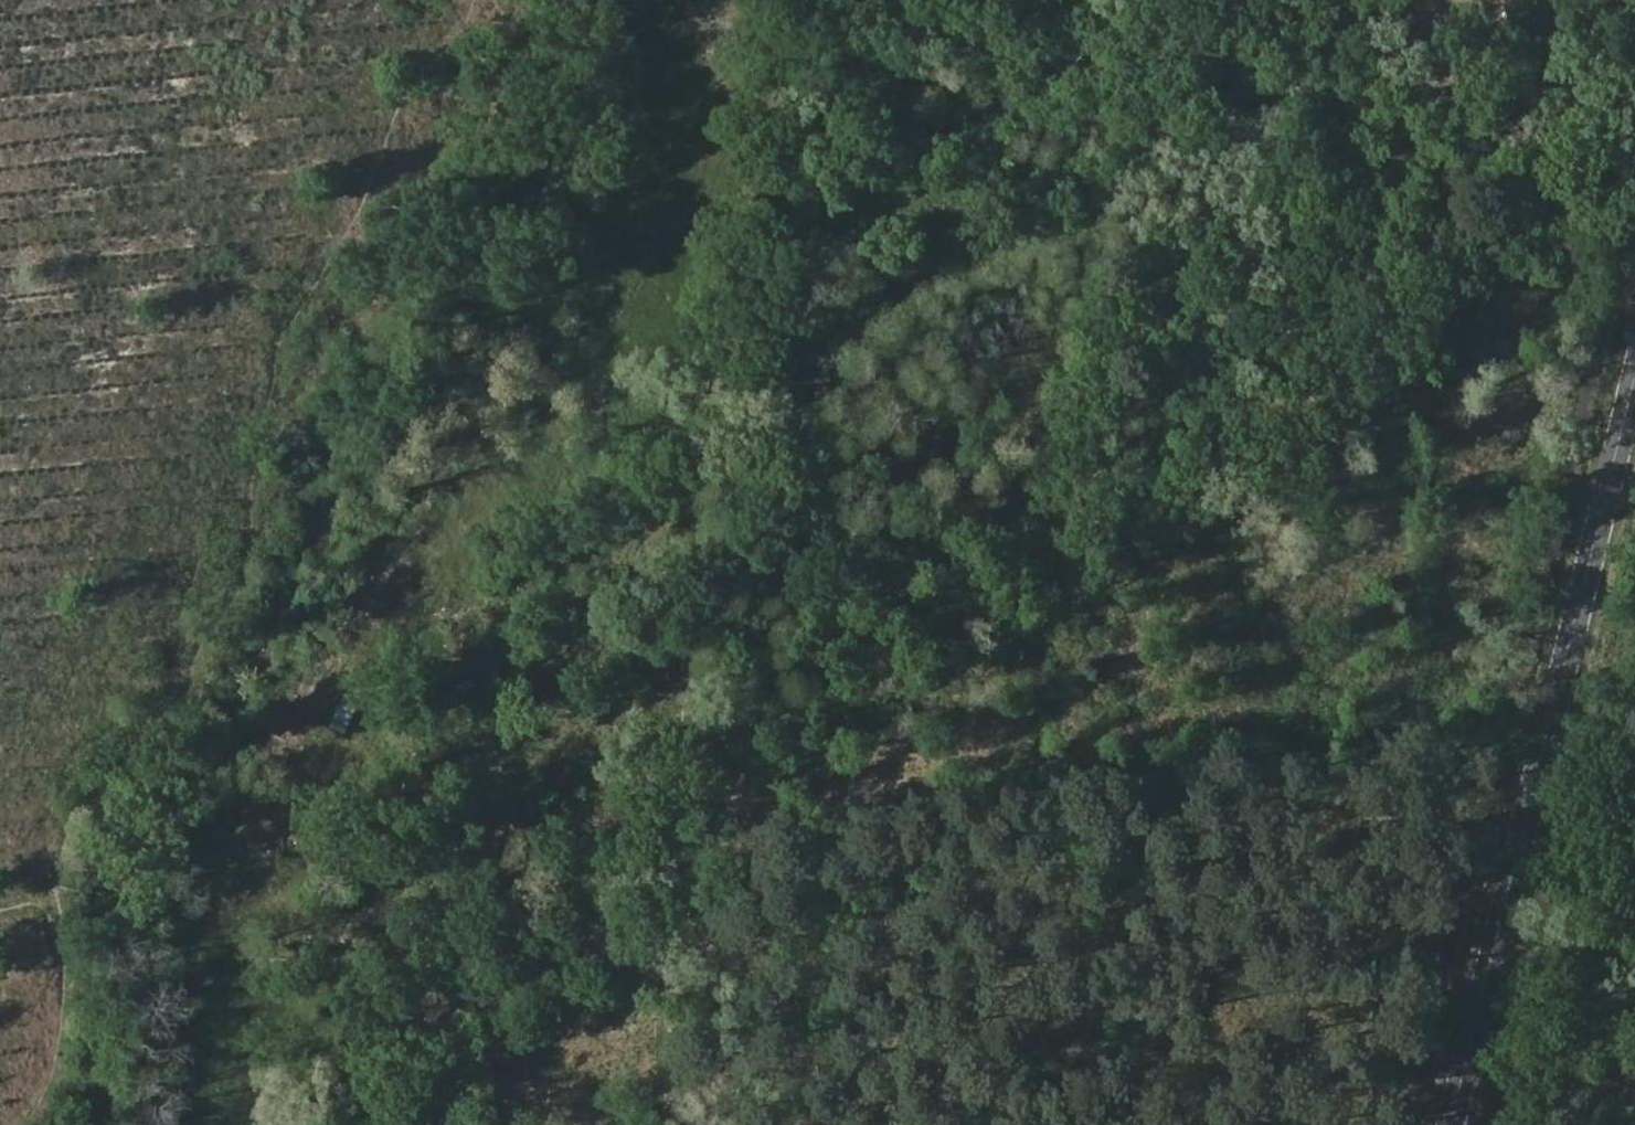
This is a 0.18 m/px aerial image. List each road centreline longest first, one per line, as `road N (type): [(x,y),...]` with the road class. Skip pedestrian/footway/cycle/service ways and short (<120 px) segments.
road 1 (track): [(784,0),(680,804),(670,1124)]
road 2 (secondary): [(1634,394),(1454,1124)]

